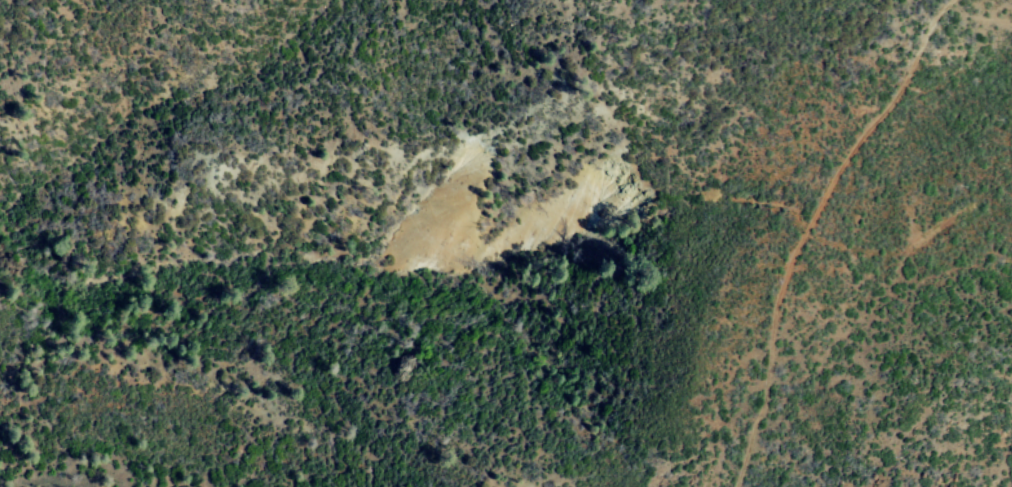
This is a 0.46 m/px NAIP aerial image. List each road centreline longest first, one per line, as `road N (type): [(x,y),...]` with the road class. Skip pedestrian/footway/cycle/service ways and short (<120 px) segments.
road 1 (track): [(735,486),(765,397),(776,305),(791,258),(953,0)]

